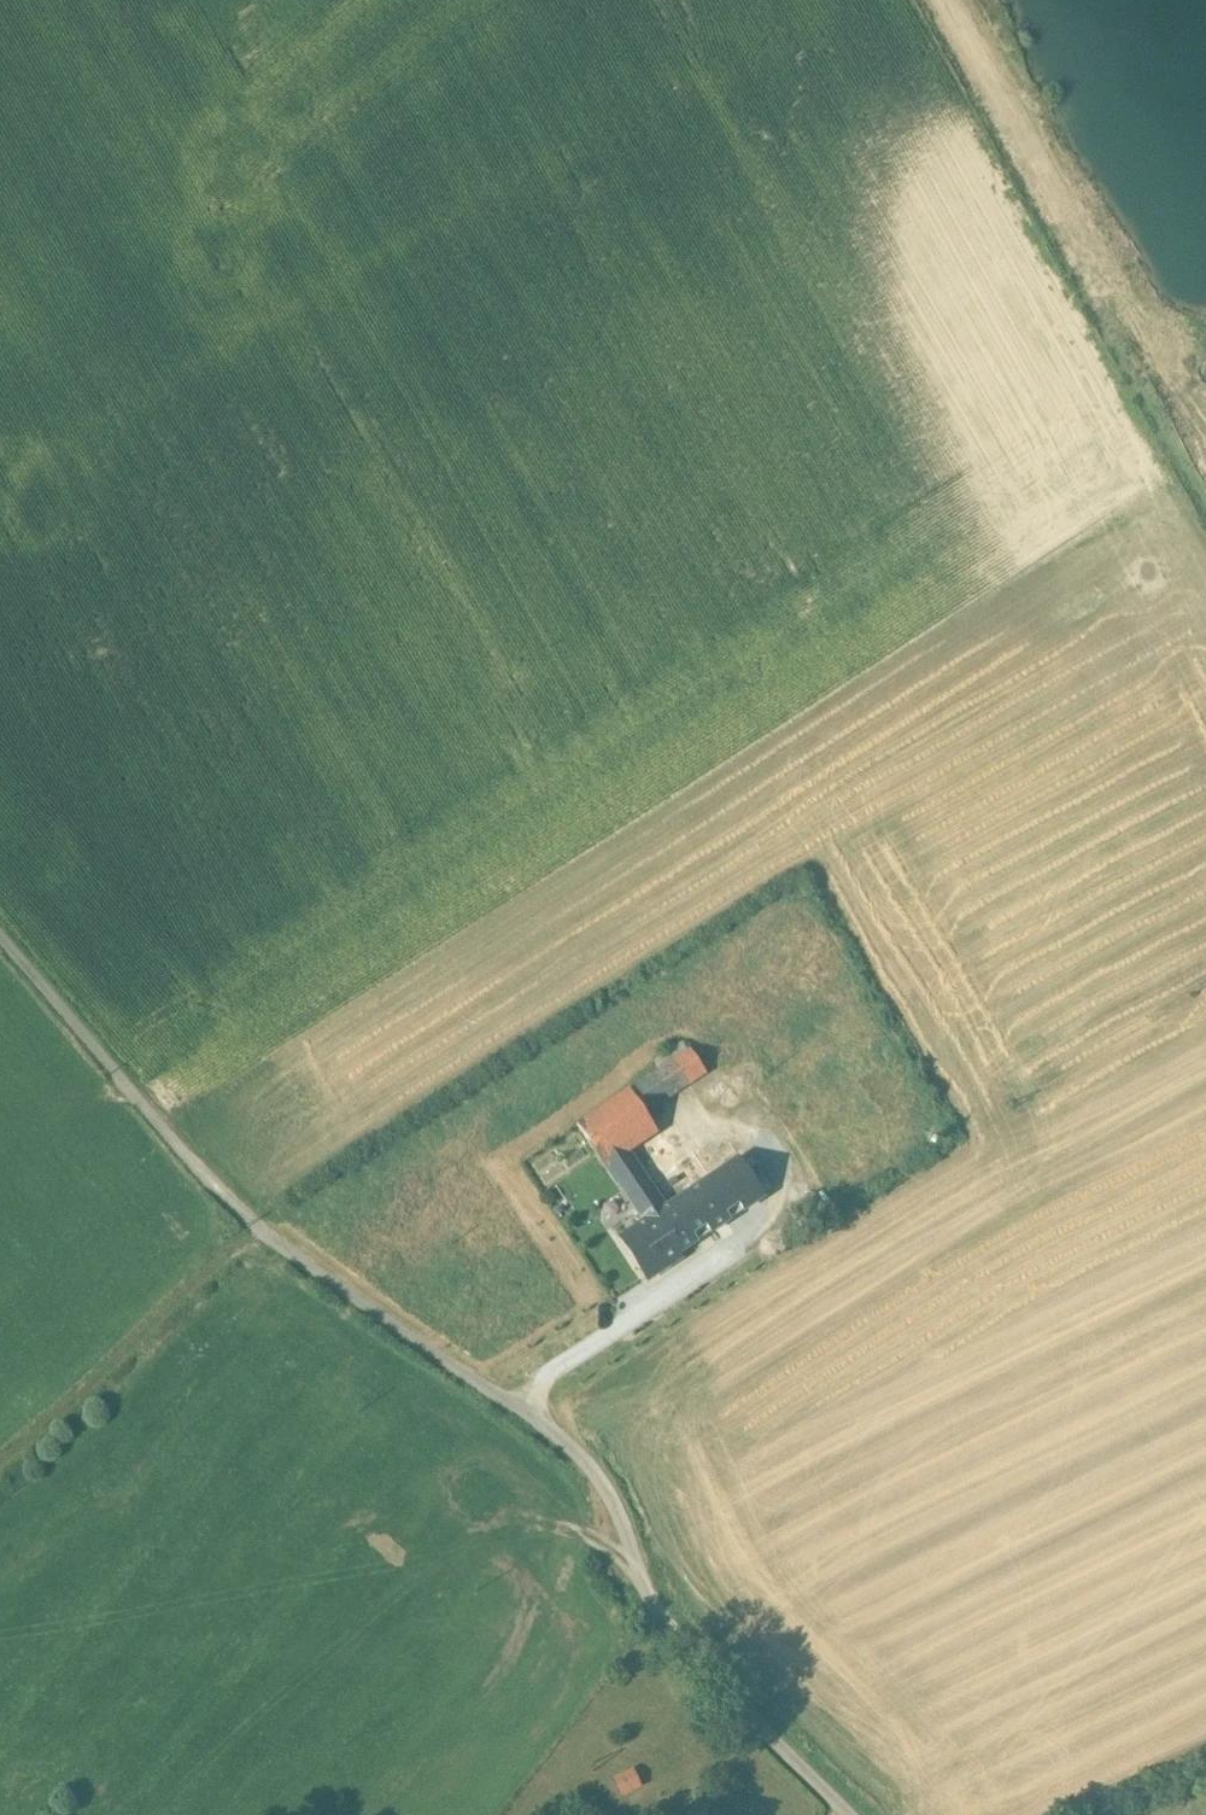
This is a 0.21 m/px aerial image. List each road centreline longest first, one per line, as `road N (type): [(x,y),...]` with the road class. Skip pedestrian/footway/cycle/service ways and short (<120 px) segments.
road 1 (unclassified): [(852,1814),(680,1641),(657,1603),(617,1500),(584,1453),(245,1211),(0,932)]

